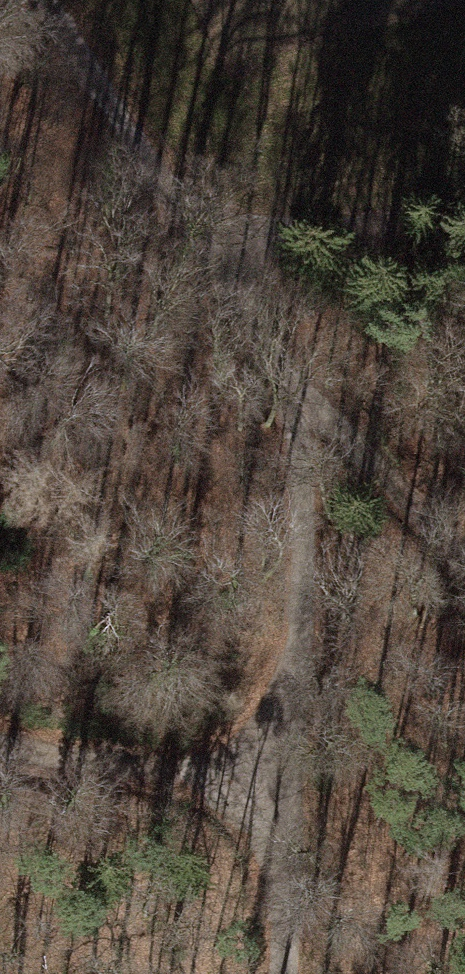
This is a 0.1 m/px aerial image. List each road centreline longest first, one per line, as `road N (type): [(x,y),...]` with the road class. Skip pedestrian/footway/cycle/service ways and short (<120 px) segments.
road 1 (track): [(283,973),(285,785),(304,516),(296,433),(270,351),(43,0)]
road 2 (track): [(285,785),(92,760),(0,739)]
road 3 (track): [(270,351),(464,559)]
road 4 (track): [(464,217),(192,234)]

